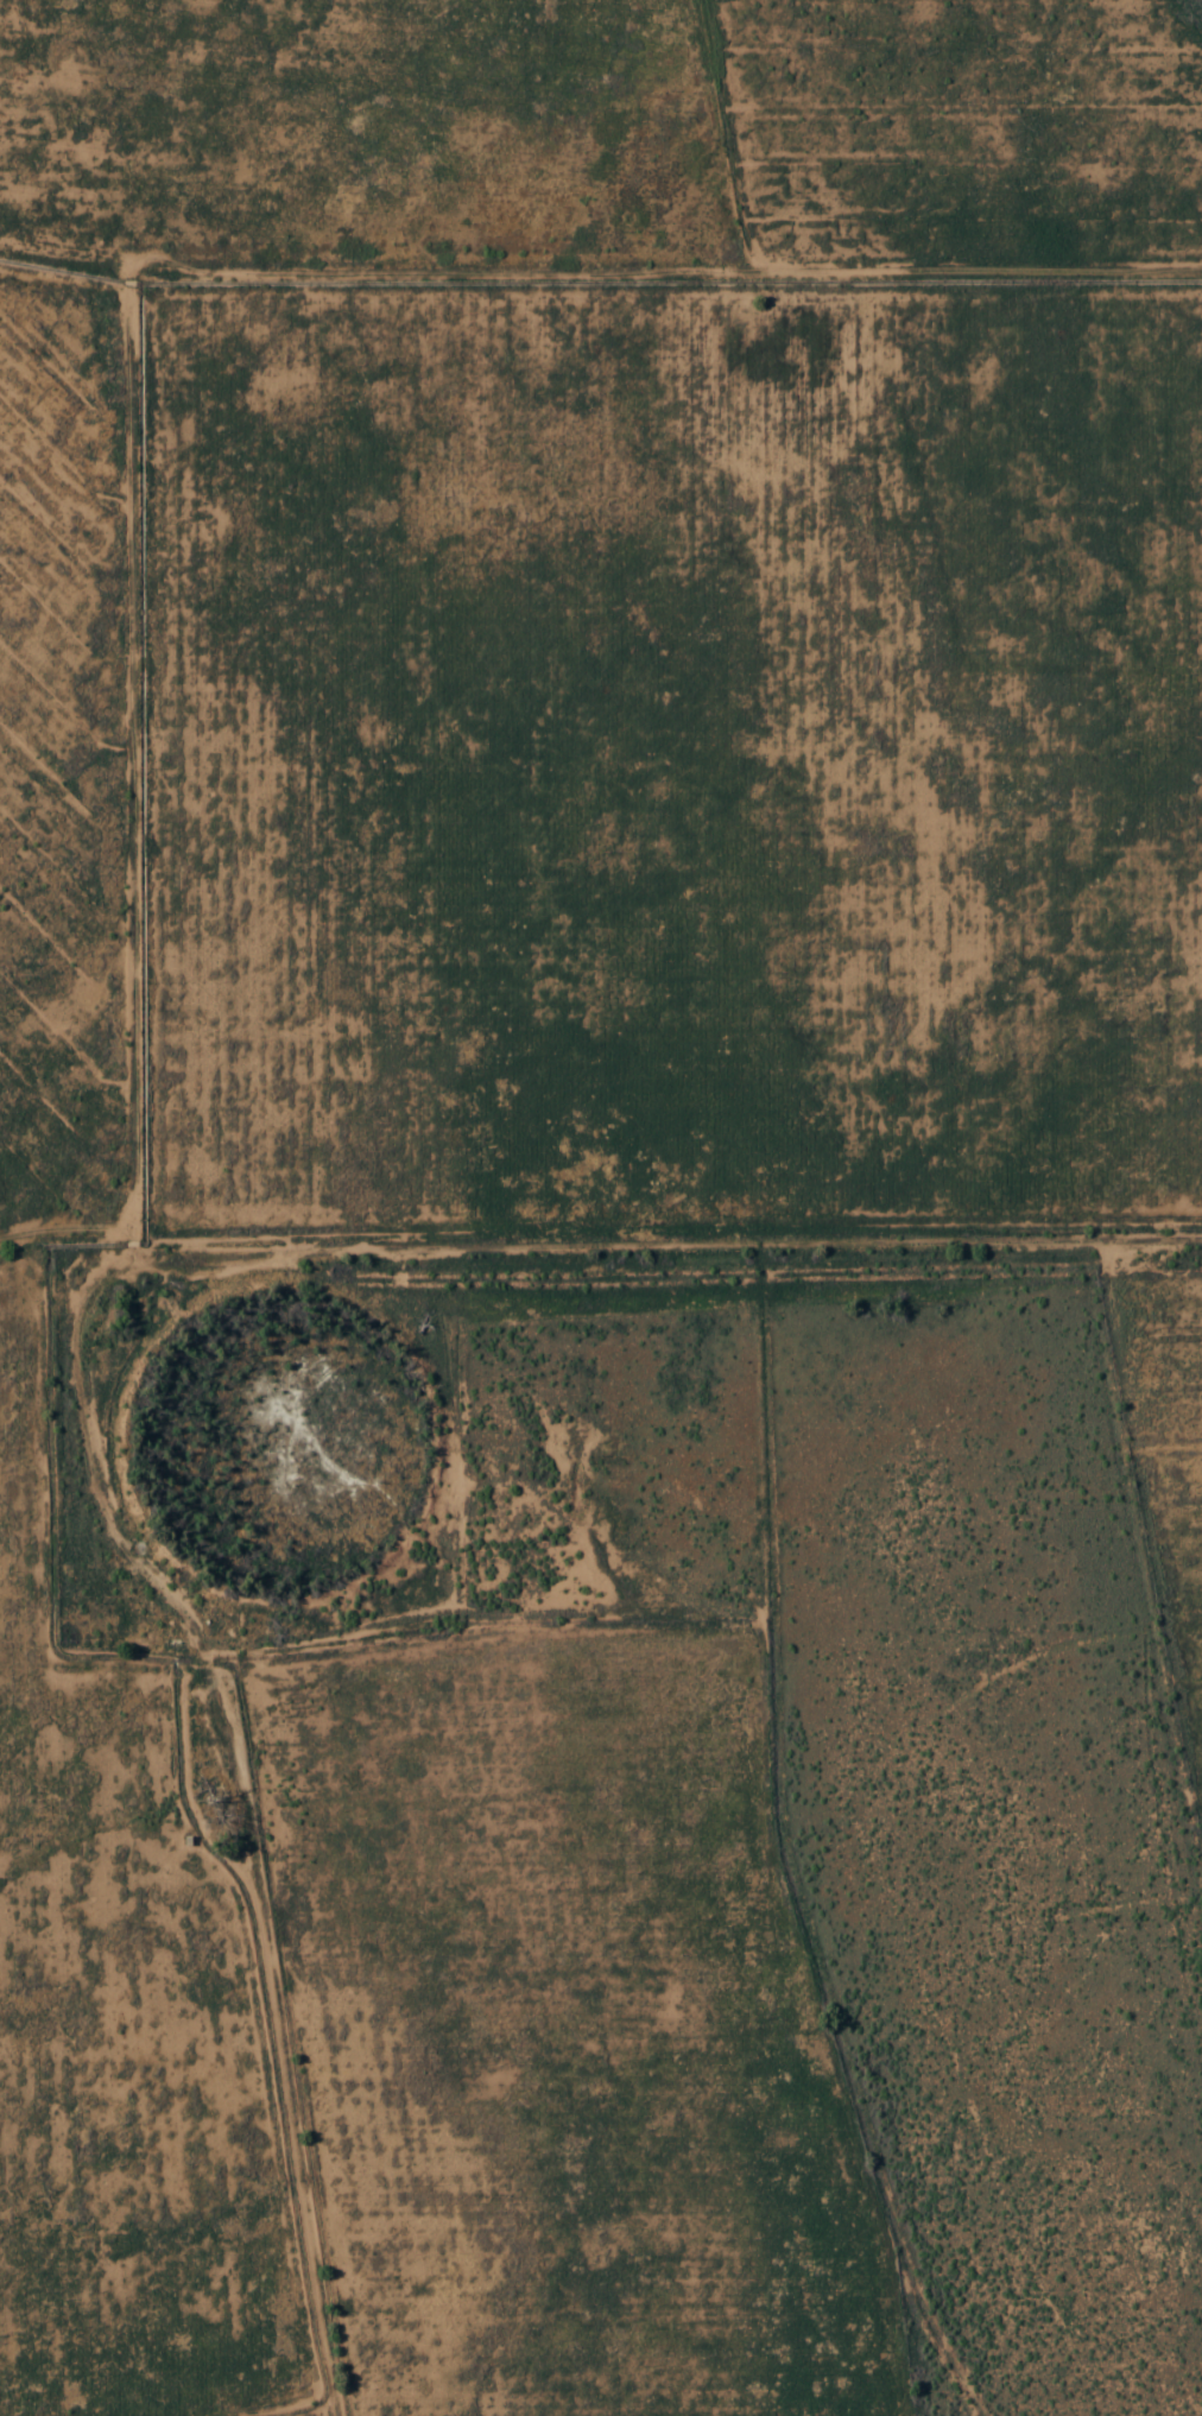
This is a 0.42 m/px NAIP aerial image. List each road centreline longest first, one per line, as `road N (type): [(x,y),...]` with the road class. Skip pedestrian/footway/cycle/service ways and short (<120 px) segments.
road 1 (residential): [(1201,1233),(369,1240)]

